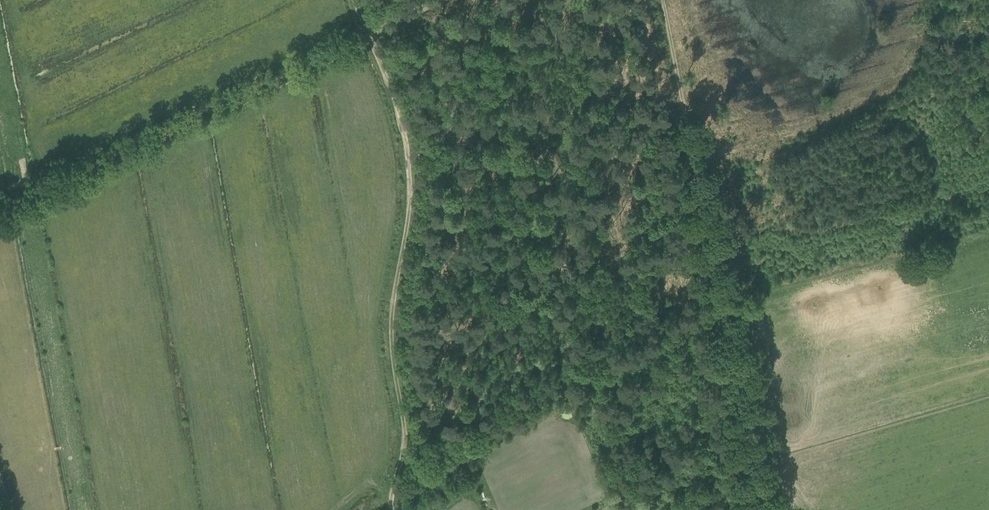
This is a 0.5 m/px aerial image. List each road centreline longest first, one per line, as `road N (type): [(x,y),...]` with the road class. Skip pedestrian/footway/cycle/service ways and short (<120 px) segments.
road 1 (track): [(666,0),(760,509)]
road 2 (track): [(451,0),(0,212)]
road 3 (track): [(370,40),(405,179),(385,337),(399,443),(386,509)]

